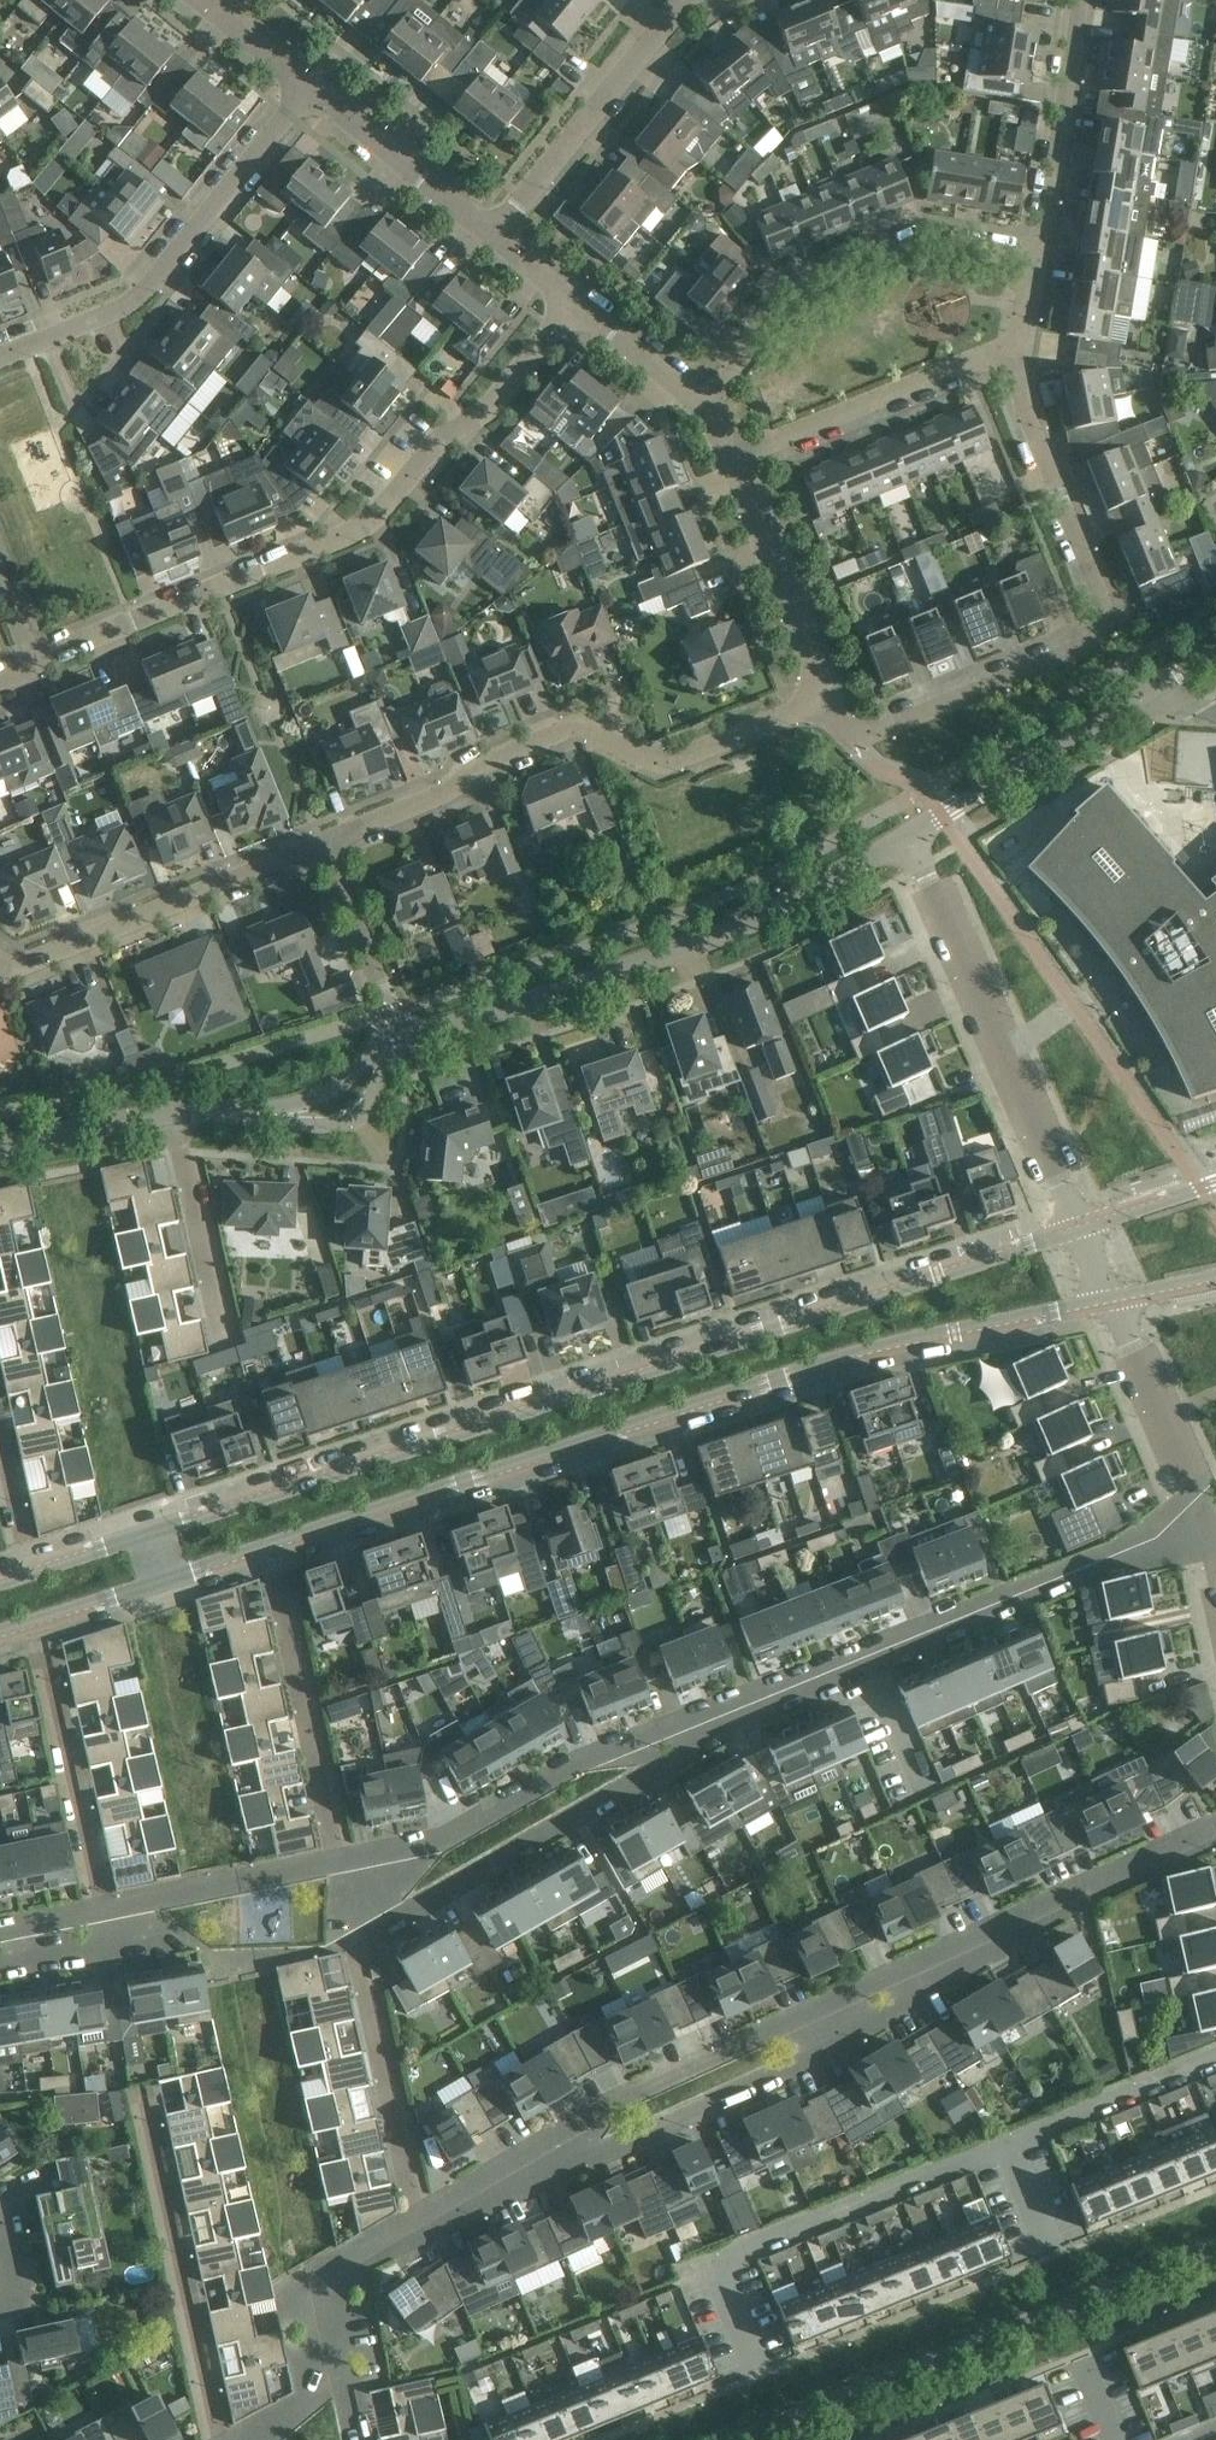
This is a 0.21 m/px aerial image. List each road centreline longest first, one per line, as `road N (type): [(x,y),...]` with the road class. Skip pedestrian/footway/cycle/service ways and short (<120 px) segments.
road 1 (unclassified): [(151,1586),(904,1349),(1111,1306)]
road 2 (unclassified): [(1081,1228),(139,1540)]
road 3 (residential): [(416,2242),(803,2065),(1215,1829)]
road 4 (residential): [(38,662),(369,527),(450,433),(498,400),(570,296)]
road 5 (residential): [(849,736),(875,735),(1091,646),(1104,628),(1105,607),(1022,408),(1015,361)]
road 6 (unclassified): [(397,1042),(711,938),(908,839)]
road 7 (residential): [(823,703),(676,760),(594,730),(568,729),(516,751),(496,774),(326,844)]
road 8 (residential): [(1209,1525),(726,1709)]
road 9 (residential): [(356,1945),(686,1751),(726,1709)]
road 10 (residential): [(1010,2147),(713,2262),(757,2366)]
road 11 (residential): [(0,360),(140,302),(313,86)]
road 12 (residential): [(1081,1228),(908,839)]
road 13 (residential): [(726,1709),(582,1764),(439,1841),(344,1862)]
road 14 (residential): [(705,406),(795,291),(928,240),(981,240),(1038,259)]
road 15 (residential): [(145,2093),(221,2439)]
road 16 (residential): [(326,844),(32,965),(0,958)]
road 17 (residential): [(495,236),(690,0)]
road 18 (residential): [(731,459),(980,361),(1015,361)]
road 19 (residential): [(416,2242),(360,1965)]
road 20 (unclassified): [(908,839),(1142,695)]
road 21 (residential): [(1038,259),(1078,0)]
road 22 (residential): [(823,703),(814,660),(731,459)]
road 23 (residential): [(344,1862),(285,1619)]
road 24 (residential): [(344,1862),(150,1898),(105,1919)]
road 25 (residential): [(1209,1525),(1111,1306)]
road 26 (residential): [(105,1919),(55,1685)]
road 27 (residential): [(495,236),(313,86)]
road 28 (residential): [(170,1114),(225,1342)]
road 29 (residential): [(1215,2062),(1010,2147)]
road 30 (residential): [(397,1042),(326,844)]
road 31 (residential): [(345,2367),(330,2294),(416,2242)]
road 32 (residential): [(705,406),(570,296)]
road 33 (unclassified): [(0,1148),(170,1114)]
road 34 (unclassified): [(0,1633),(151,1586)]
road 35 (unclassified): [(274,1114),(304,1124),(358,1116),(386,1052)]
road 36 (unclassified): [(139,1540),(0,1583)]
road 37 (unclassified): [(1215,1182),(1081,1228)]
road 38 (unclassified): [(386,1052),(274,1114)]

